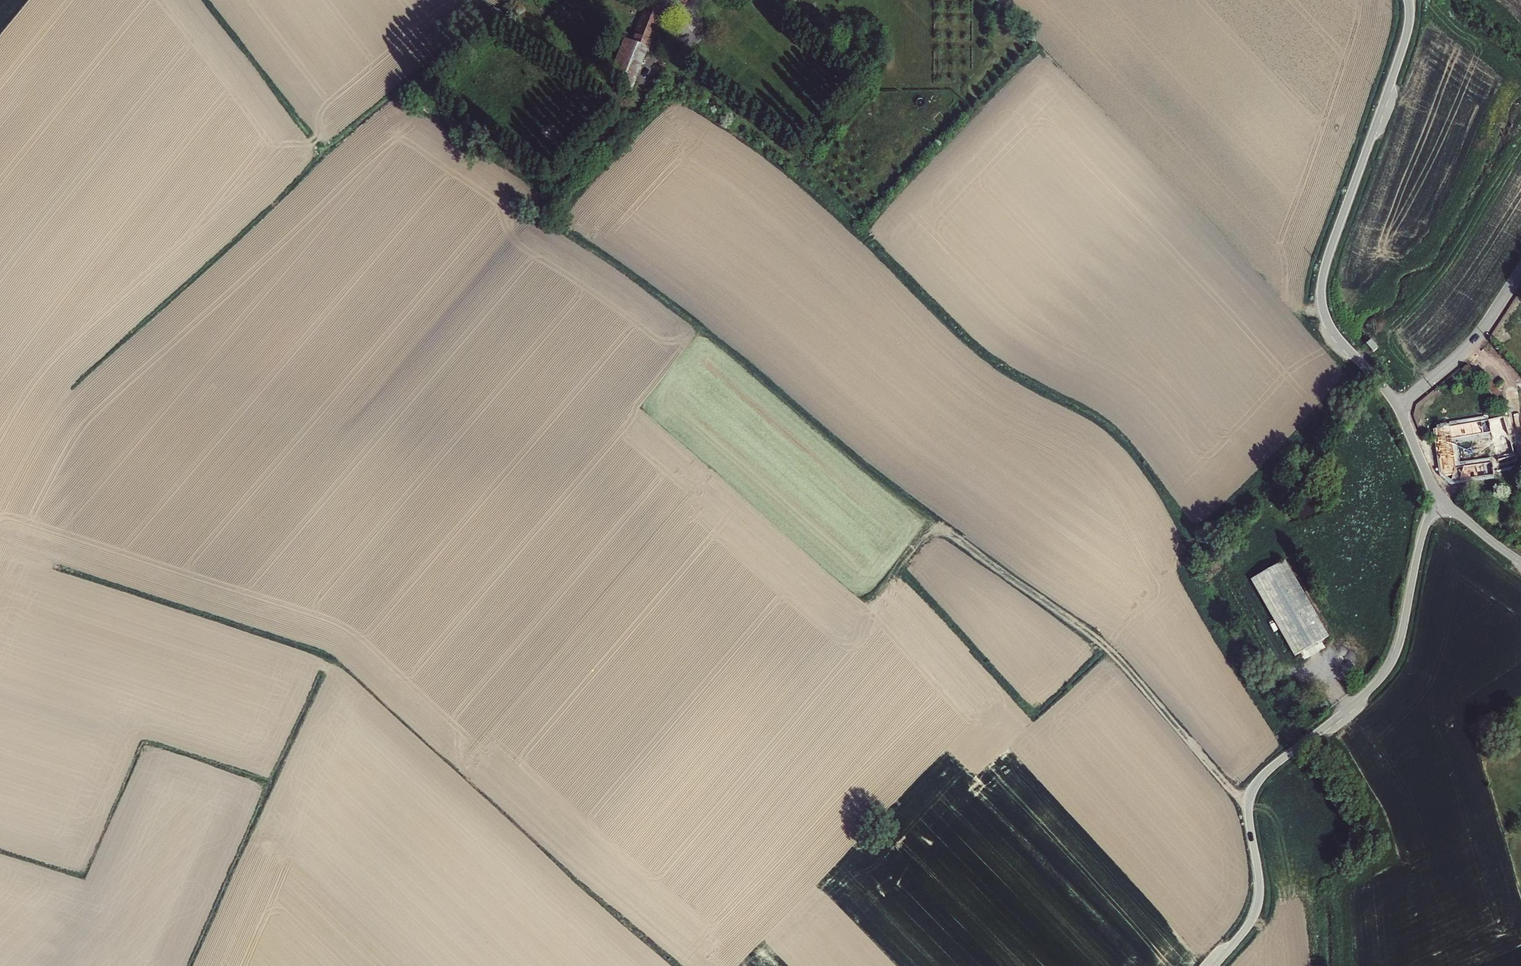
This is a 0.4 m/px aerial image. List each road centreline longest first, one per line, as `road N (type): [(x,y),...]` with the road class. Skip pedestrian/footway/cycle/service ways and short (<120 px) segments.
road 1 (unclassified): [(1439,494),(1386,670),(1251,791),(1257,909),(1214,965)]
road 2 (residential): [(1397,406),(1331,328),(1321,291),(1407,34),(1409,0)]
road 3 (residential): [(1520,270),(1478,336),(1397,406)]

